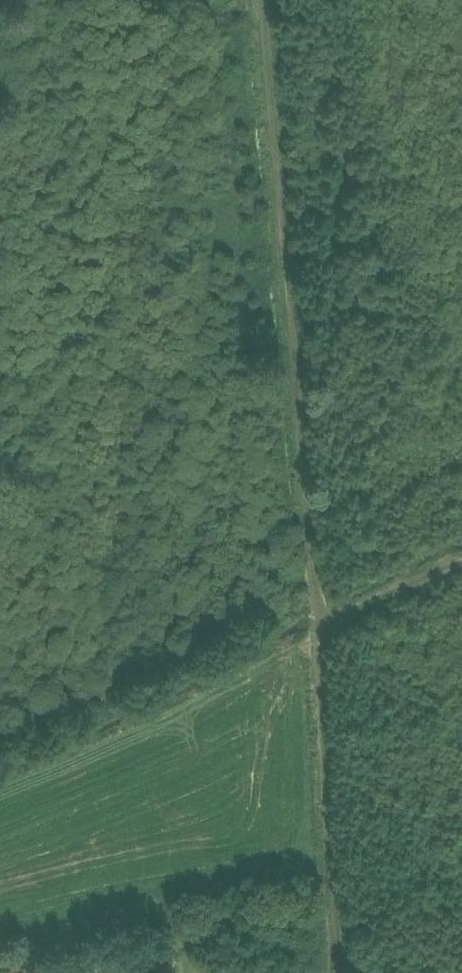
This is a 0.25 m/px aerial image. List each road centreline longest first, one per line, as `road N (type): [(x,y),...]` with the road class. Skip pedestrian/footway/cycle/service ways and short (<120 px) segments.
road 1 (track): [(330,893),(317,591),(260,0)]
road 2 (track): [(330,893),(0,962)]

